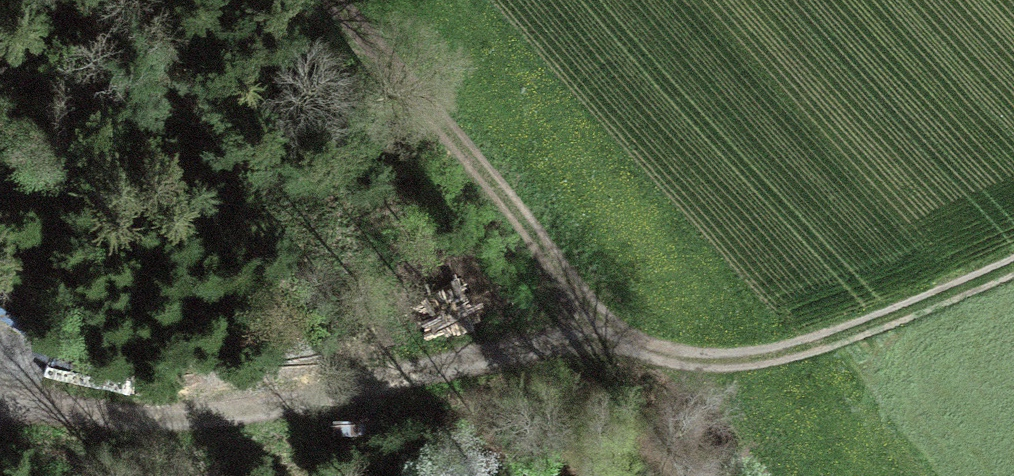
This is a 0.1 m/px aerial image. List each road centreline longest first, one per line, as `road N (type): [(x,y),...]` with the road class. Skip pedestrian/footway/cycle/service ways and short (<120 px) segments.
road 1 (track): [(0,403),(735,380)]
road 2 (track): [(735,380),(589,287),(364,0)]
road 3 (track): [(735,380),(1013,267)]

